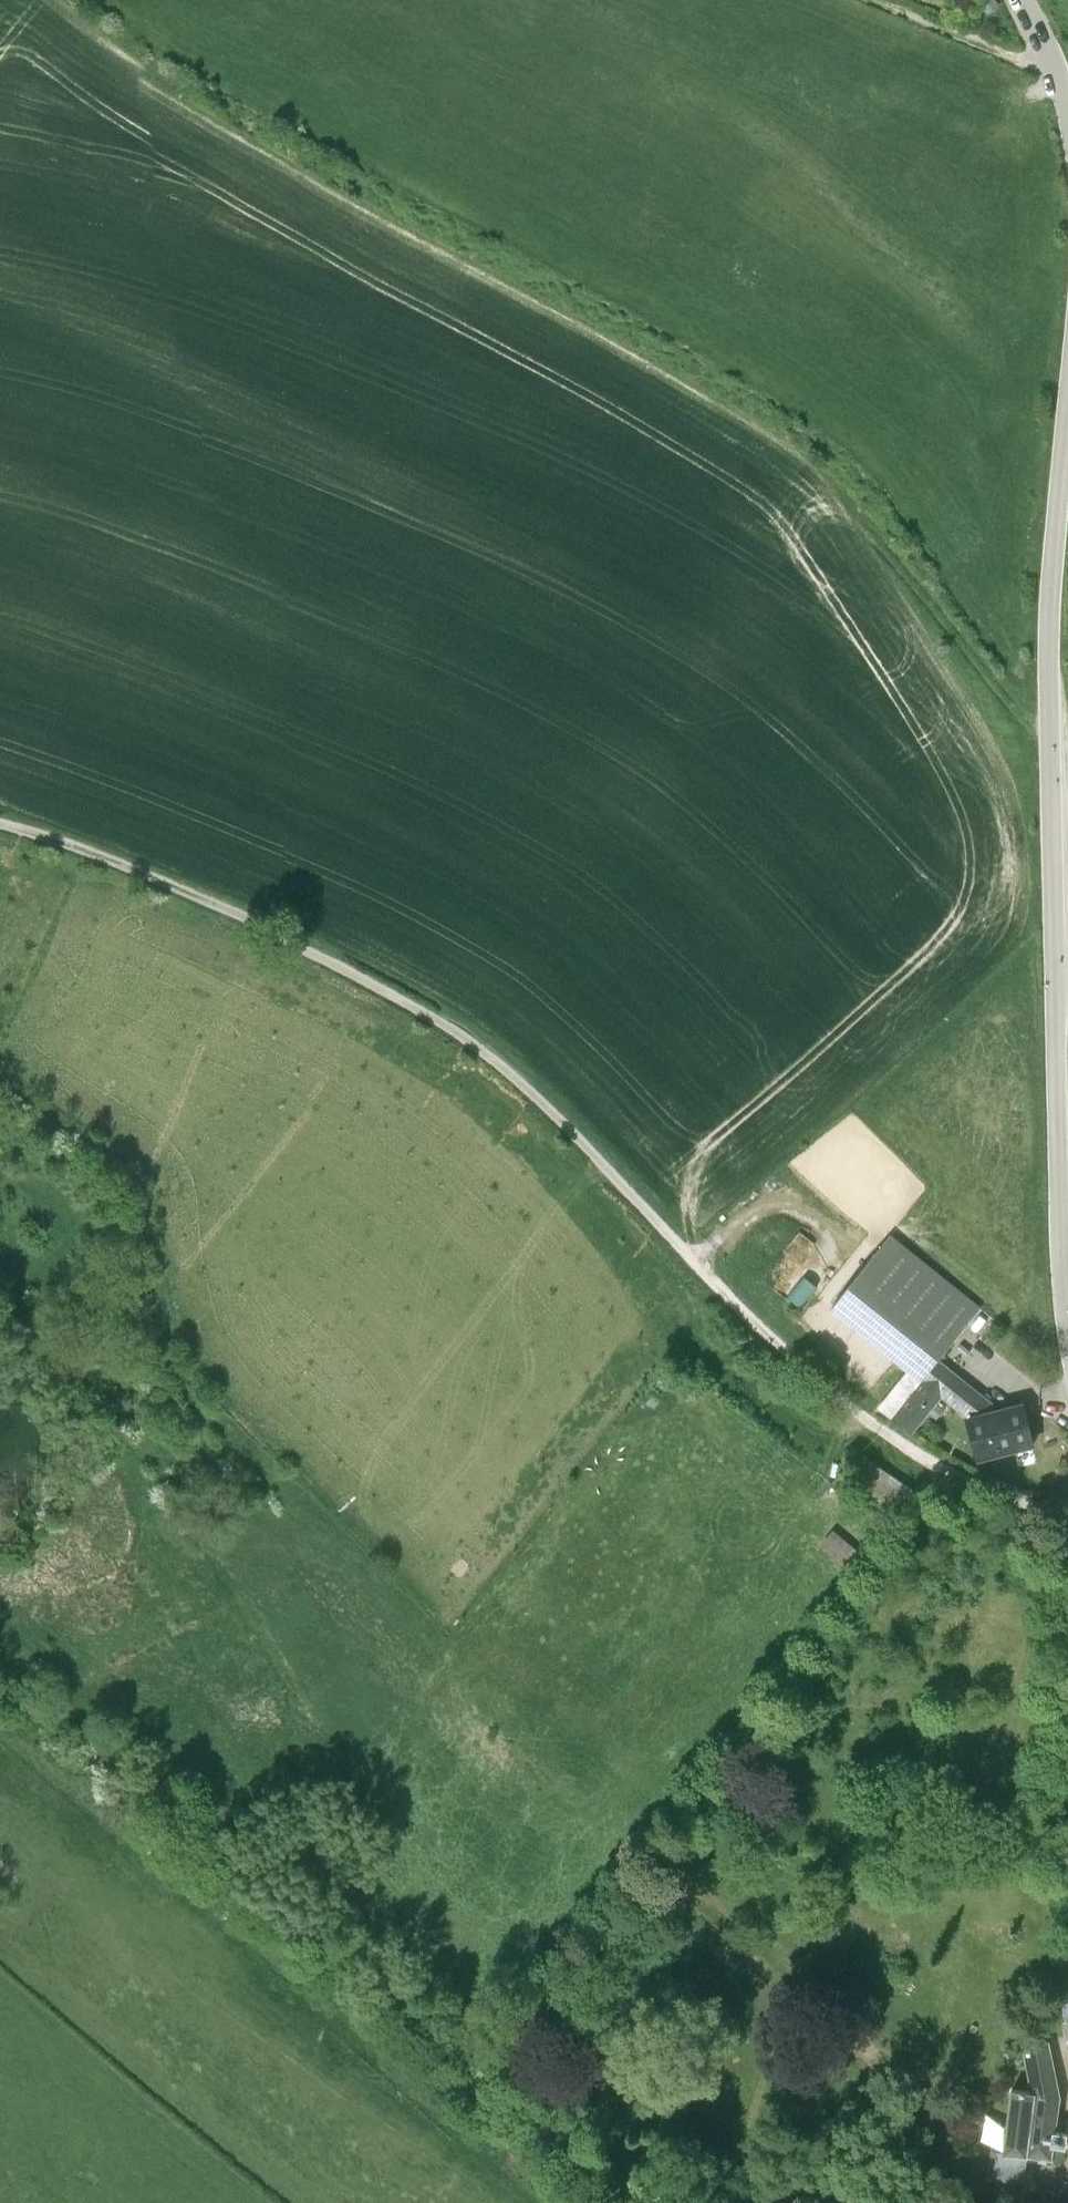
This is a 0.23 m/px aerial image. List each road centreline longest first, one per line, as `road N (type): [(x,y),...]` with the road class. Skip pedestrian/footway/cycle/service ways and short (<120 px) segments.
road 1 (unclassified): [(1067,1308),(1051,618),(1067,432)]
road 2 (track): [(1065,72),(897,0)]

